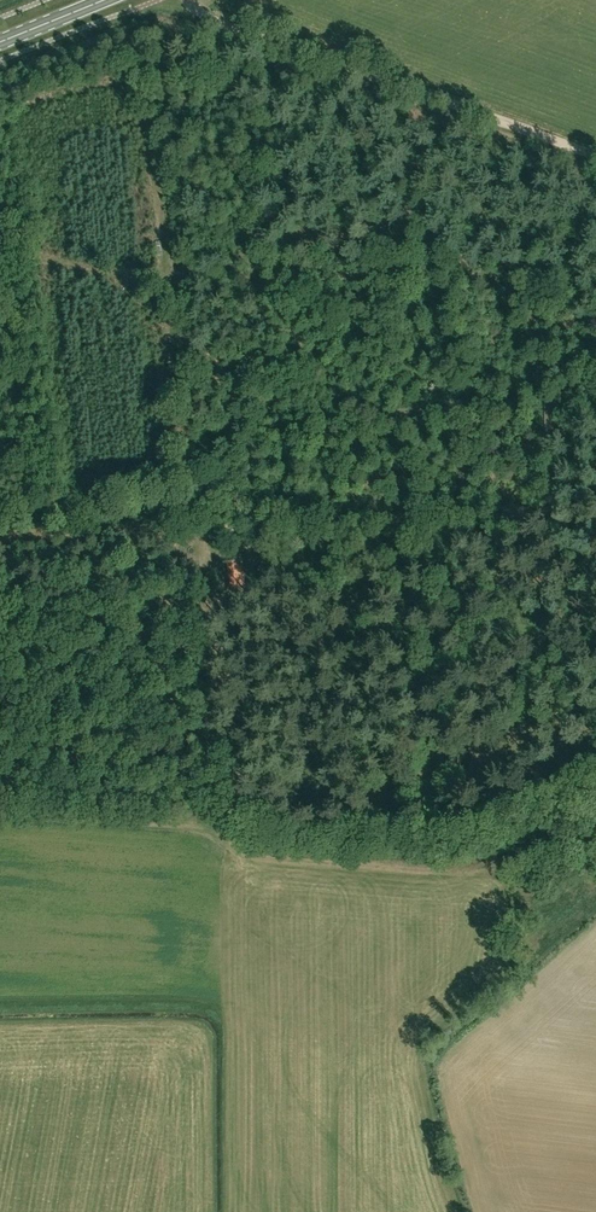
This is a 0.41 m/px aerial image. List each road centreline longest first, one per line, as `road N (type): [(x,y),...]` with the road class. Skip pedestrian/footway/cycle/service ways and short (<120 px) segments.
road 1 (track): [(595,160),(228,26),(189,0)]
road 2 (track): [(171,829),(0,816)]

